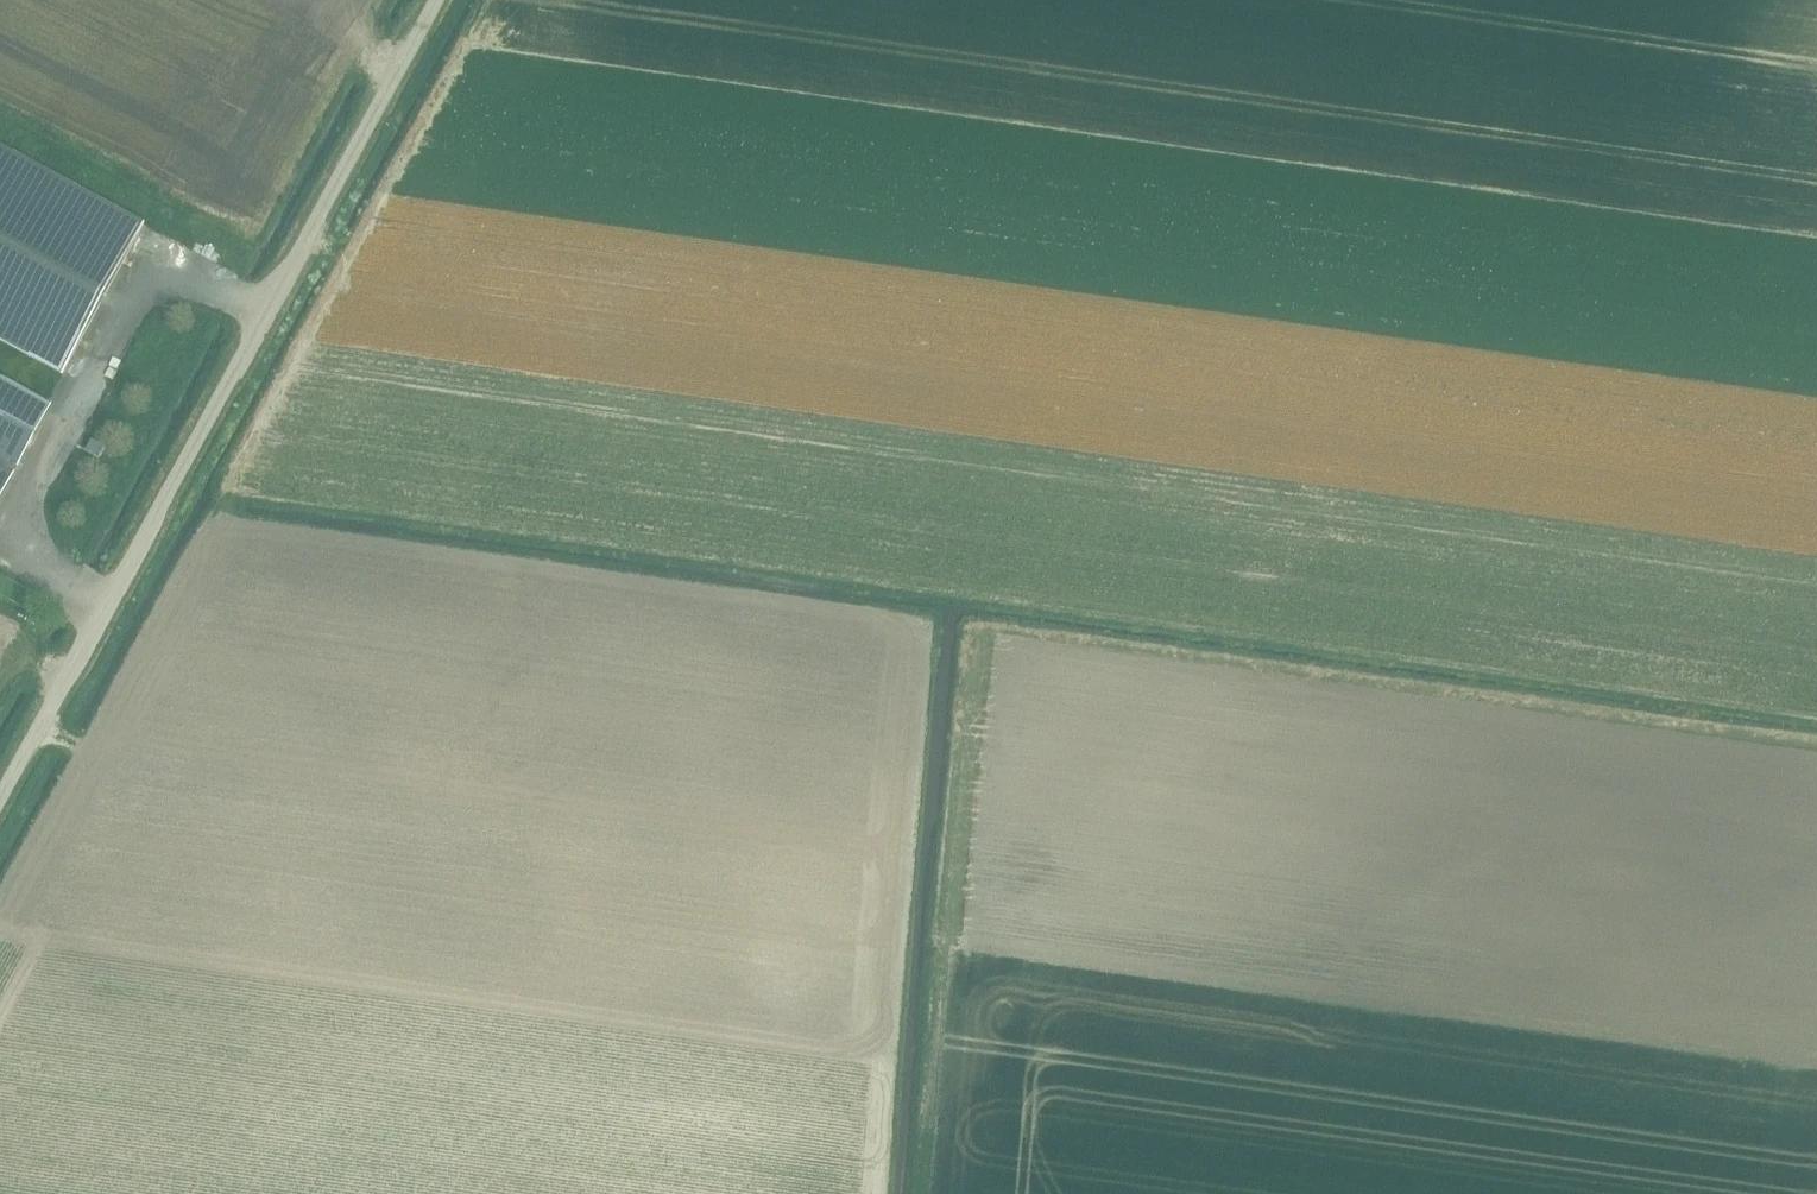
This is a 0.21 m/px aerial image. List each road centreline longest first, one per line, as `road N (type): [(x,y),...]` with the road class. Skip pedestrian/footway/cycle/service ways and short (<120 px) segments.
road 1 (unclassified): [(0,801),(437,0)]

